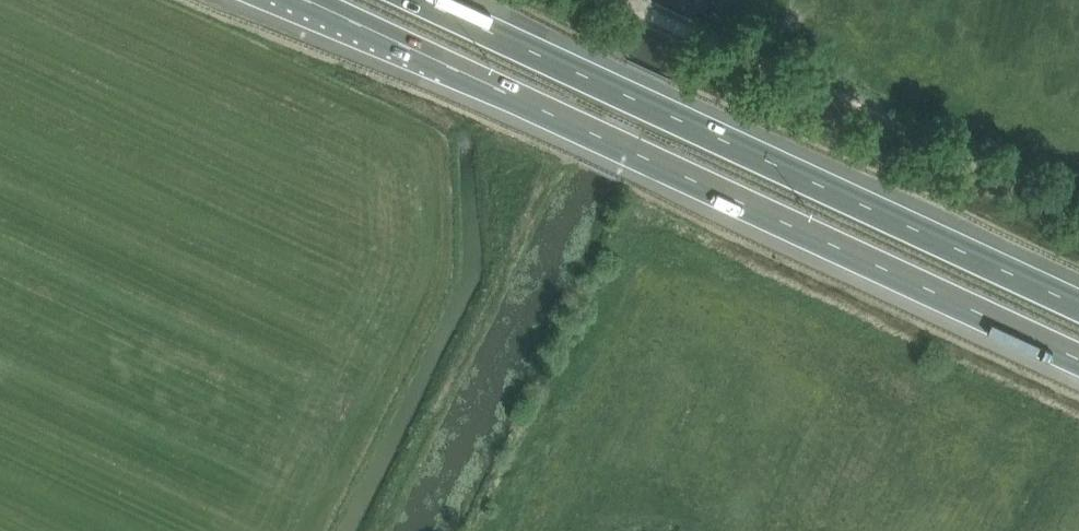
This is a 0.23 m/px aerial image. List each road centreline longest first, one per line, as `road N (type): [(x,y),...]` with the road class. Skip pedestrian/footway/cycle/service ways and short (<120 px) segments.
road 1 (motorway): [(309,0),(1078,359)]
road 2 (motorway): [(1078,304),(422,0)]
road 3 (track): [(1078,236),(856,134),(717,51)]

